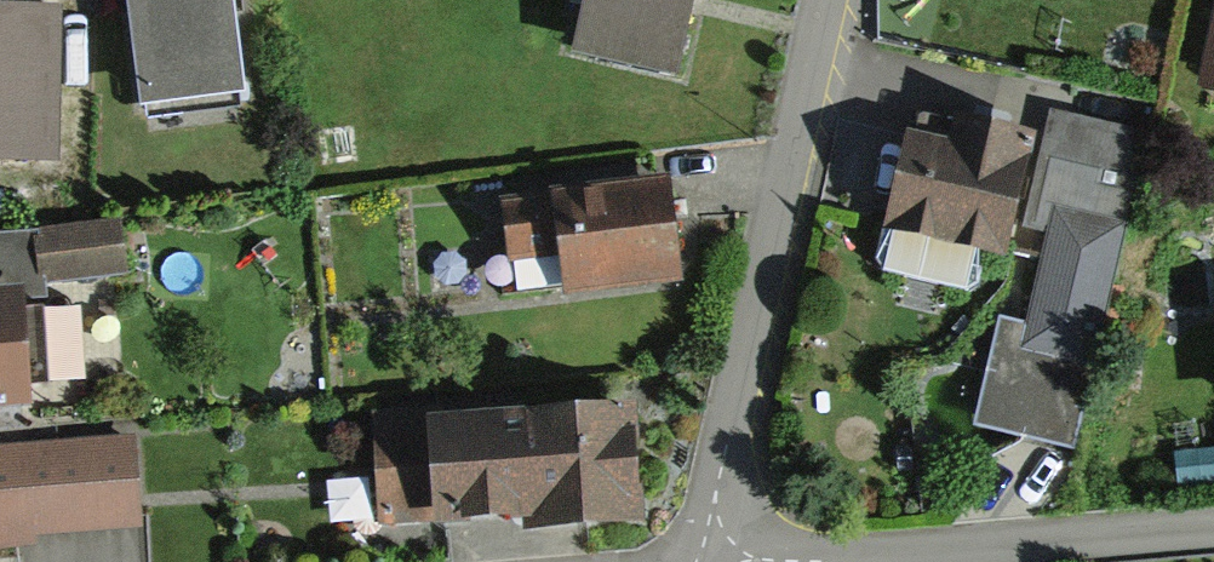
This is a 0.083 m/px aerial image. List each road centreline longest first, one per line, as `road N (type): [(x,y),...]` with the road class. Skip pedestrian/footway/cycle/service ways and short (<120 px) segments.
road 1 (residential): [(829,0),(699,561)]
road 2 (residential): [(813,561),(1213,529)]

